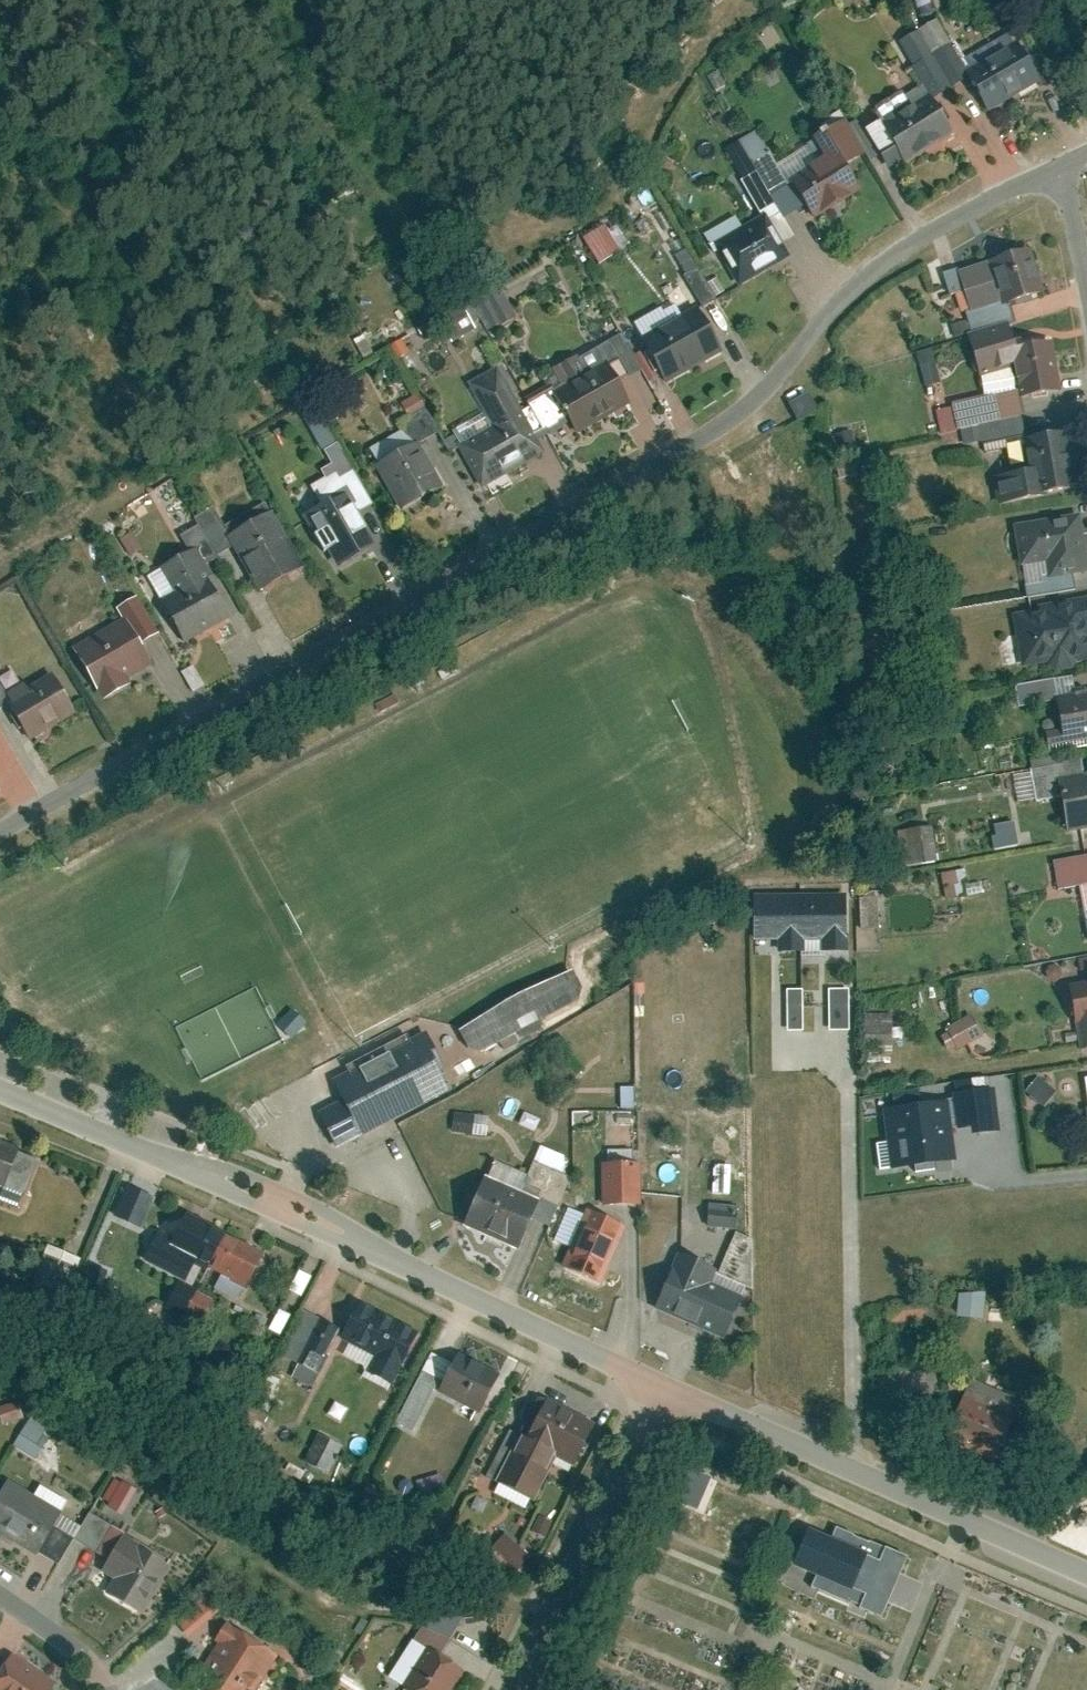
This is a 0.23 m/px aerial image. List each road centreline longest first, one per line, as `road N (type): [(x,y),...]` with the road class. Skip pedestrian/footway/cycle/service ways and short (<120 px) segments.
road 1 (residential): [(1068,161),(953,213),(891,253),(721,420),(0,827)]
road 2 (residential): [(660,1383),(1086,1570)]
road 3 (residential): [(510,1689),(660,1383)]
road 4 (residential): [(387,1260),(660,1383)]
road 5 (residential): [(387,1260),(353,1228),(292,1193),(219,1162),(169,1156)]
road 6 (residential): [(169,1156),(387,1260)]
road 7 (residential): [(0,1086),(169,1156)]
road 8 (residential): [(0,1594),(86,1654),(109,1689)]

